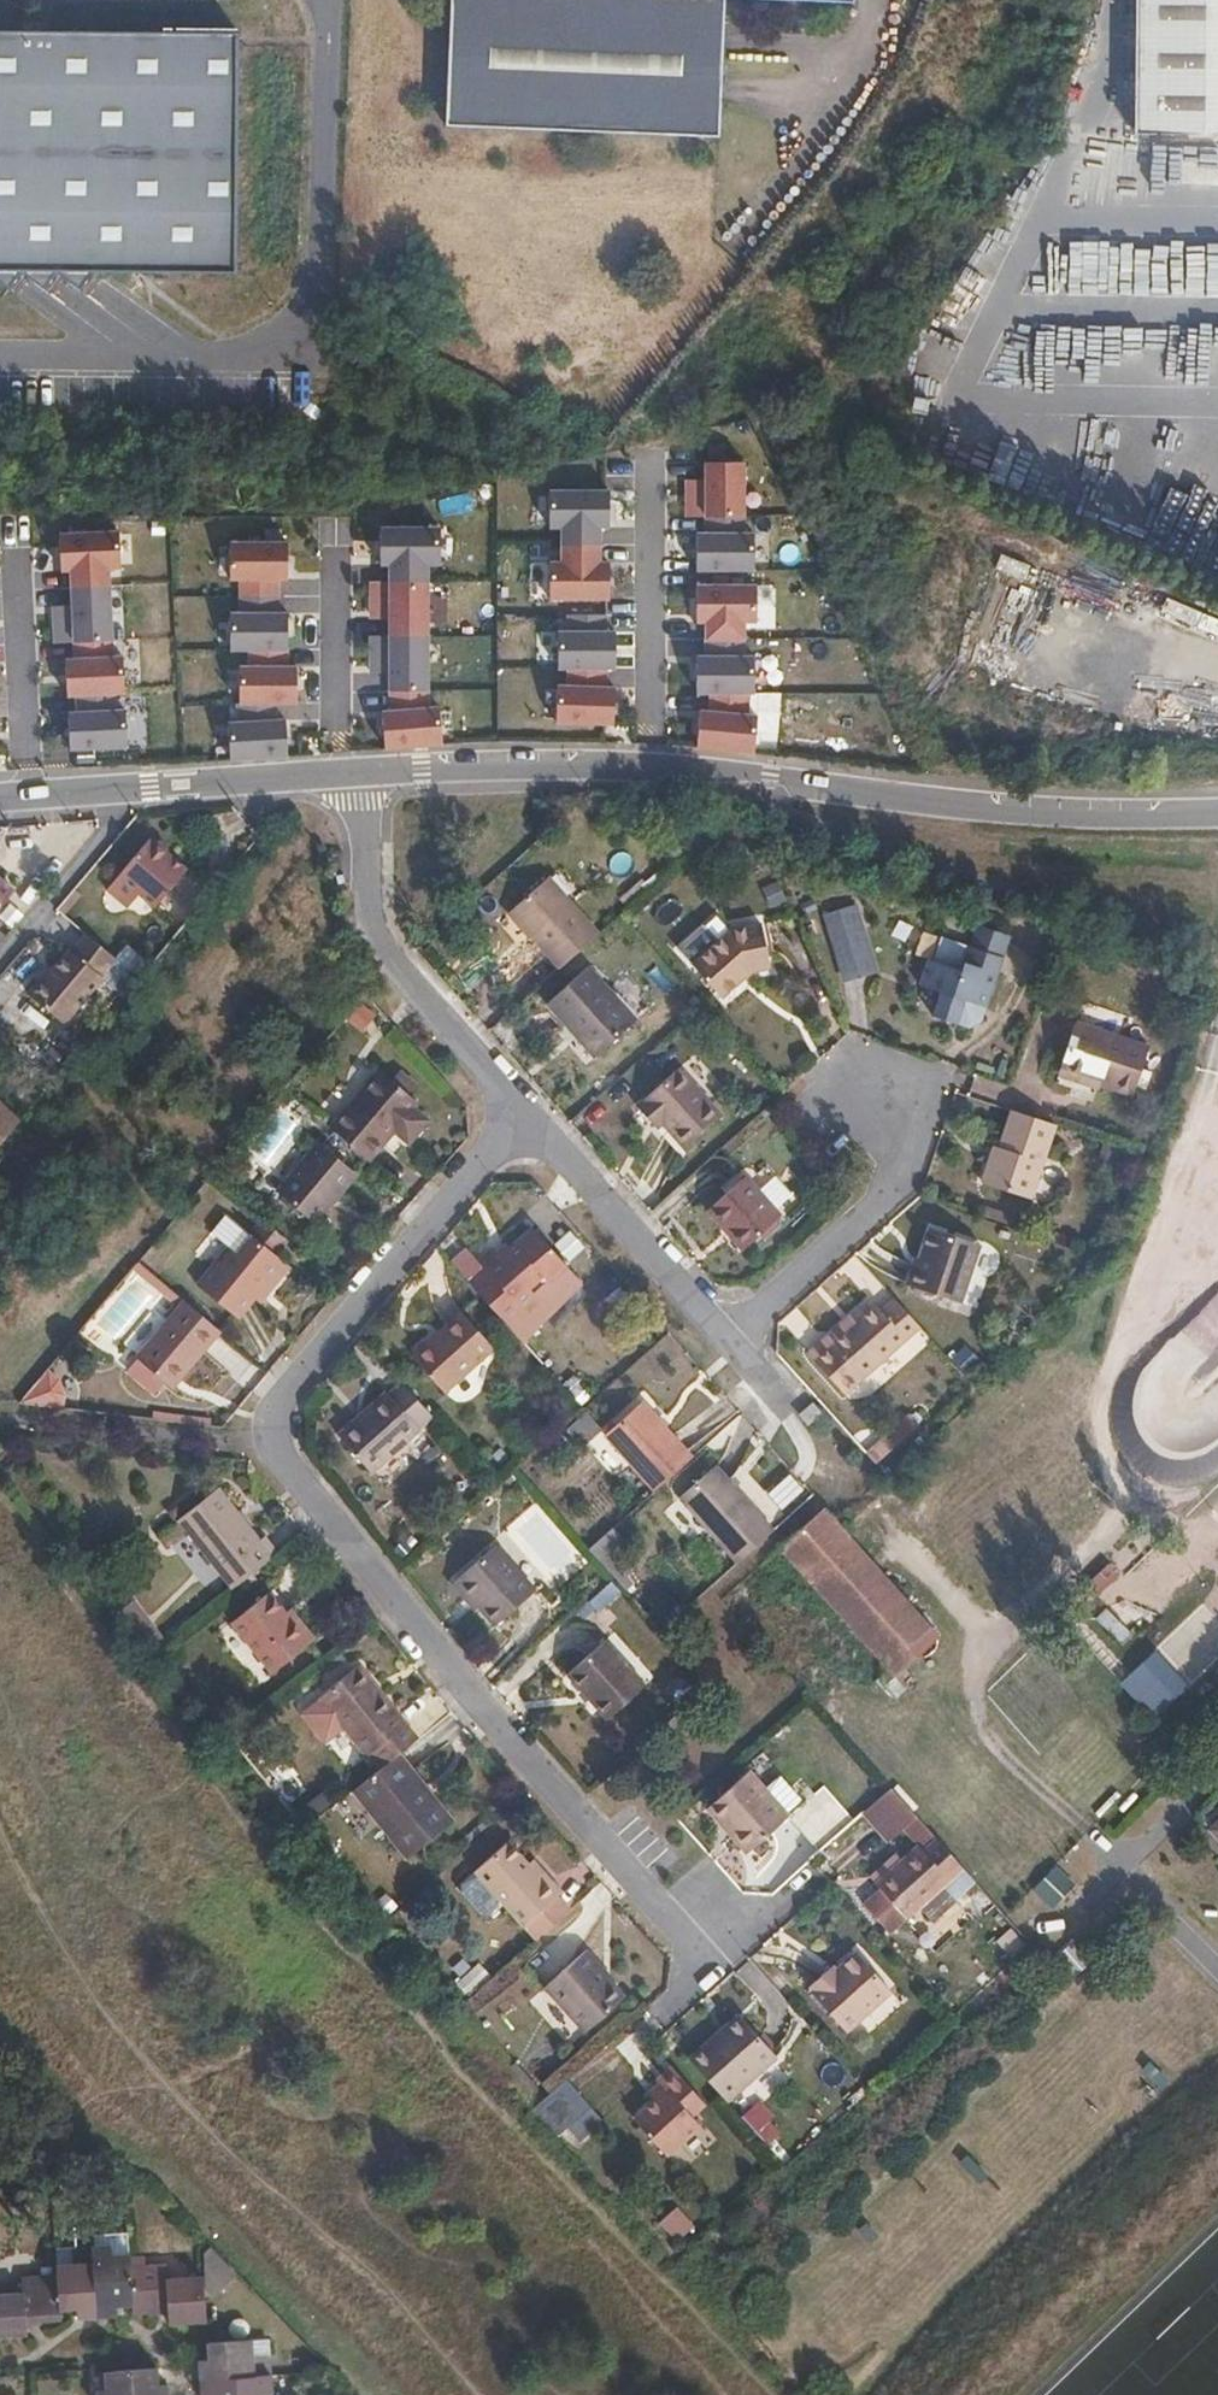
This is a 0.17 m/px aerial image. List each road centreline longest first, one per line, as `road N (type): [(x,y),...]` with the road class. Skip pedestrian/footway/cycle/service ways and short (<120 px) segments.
road 1 (residential): [(699,1959),(424,1641),(273,1442),(270,1417),(279,1397),(524,1109)]
road 2 (track): [(1123,1868),(985,1732),(974,1691),(982,1662),(1138,1507),(1105,1448),(1104,1400),(1217,1058)]
road 3 (residential): [(355,780),(648,768),(1088,815),(1217,812)]
road 4 (track): [(0,2005),(51,2044),(394,2394)]
road 5 (residential): [(524,1109),(376,942),(355,780)]
road 6 (residential): [(0,798),(355,780)]
road 7 (residential): [(725,1341),(888,1205),(905,1128),(861,1083)]
road 8 (residential): [(524,1109),(725,1341)]

